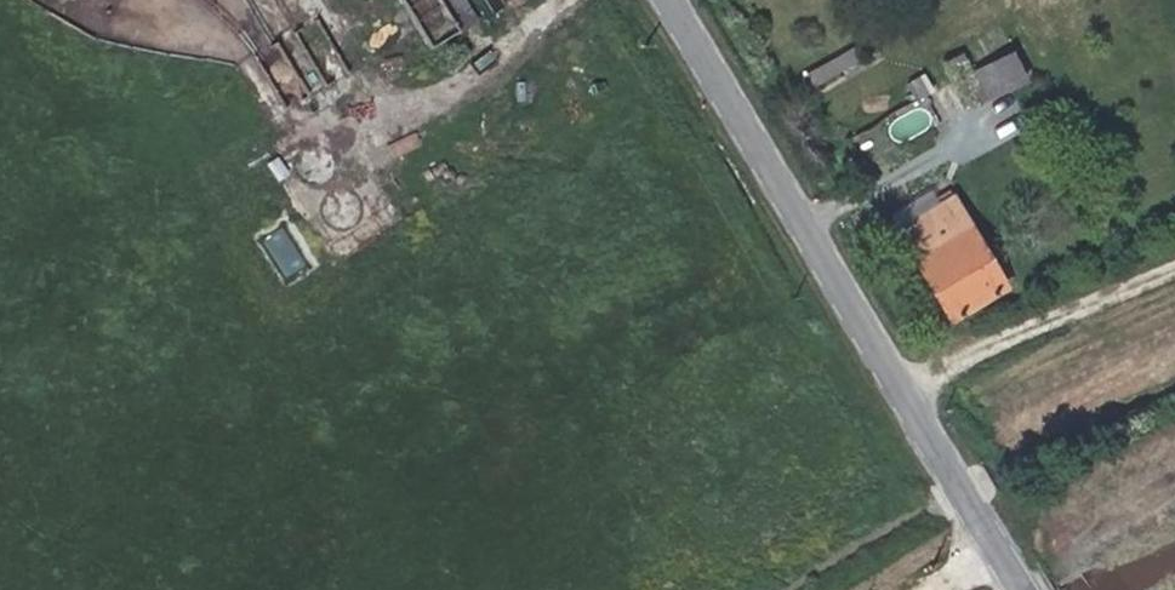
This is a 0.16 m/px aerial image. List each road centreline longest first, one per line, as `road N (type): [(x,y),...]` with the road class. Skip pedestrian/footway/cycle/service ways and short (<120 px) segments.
road 1 (tertiary): [(665,0),(1020,589)]
road 2 (track): [(906,398),(985,342),(1174,266)]

